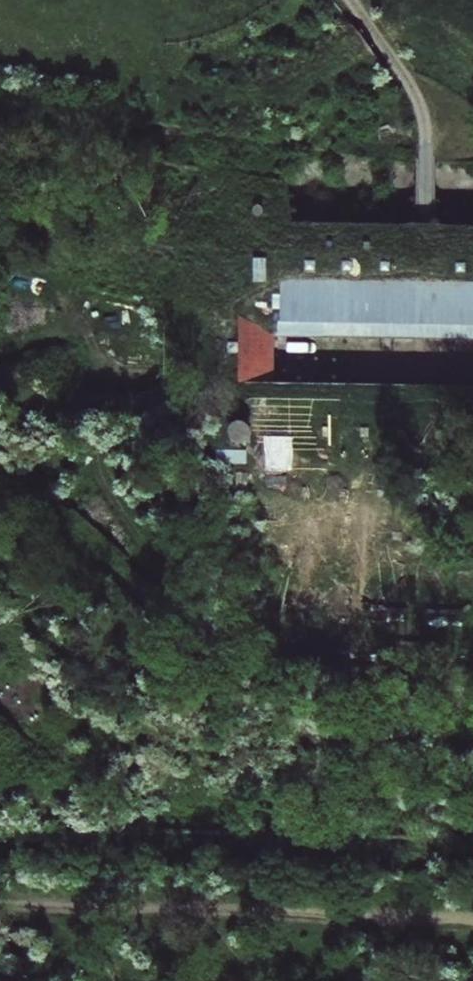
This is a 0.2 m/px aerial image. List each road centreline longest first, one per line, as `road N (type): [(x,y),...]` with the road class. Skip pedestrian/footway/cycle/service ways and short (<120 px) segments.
road 1 (track): [(0,907),(472,919)]

